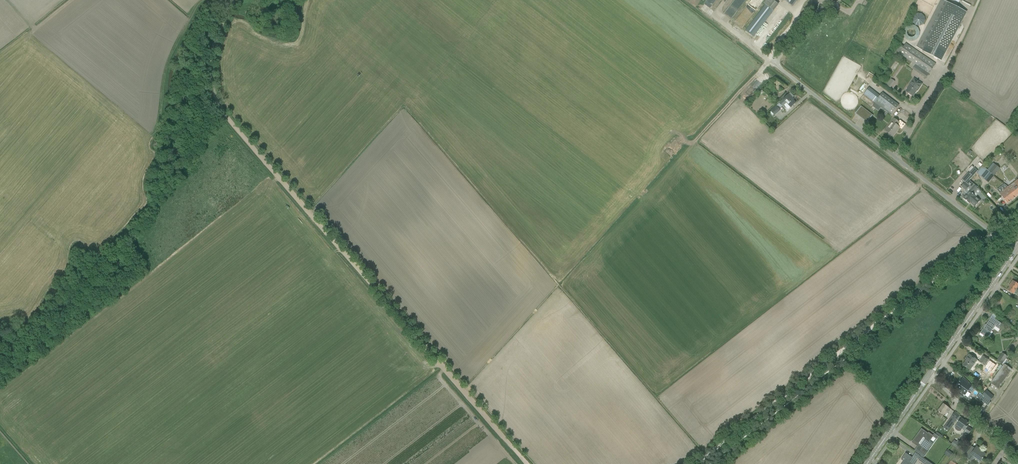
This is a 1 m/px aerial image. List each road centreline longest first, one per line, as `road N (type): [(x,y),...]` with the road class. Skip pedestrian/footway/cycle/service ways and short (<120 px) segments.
road 1 (track): [(220,26),(209,72),(233,125),(526,463)]
road 2 (track): [(995,235),(693,463)]
road 3 (unclassified): [(1016,250),(785,72)]
road 4 (tertiary): [(928,376),(1016,250)]
road 5 (unclassified): [(1017,458),(928,376)]

